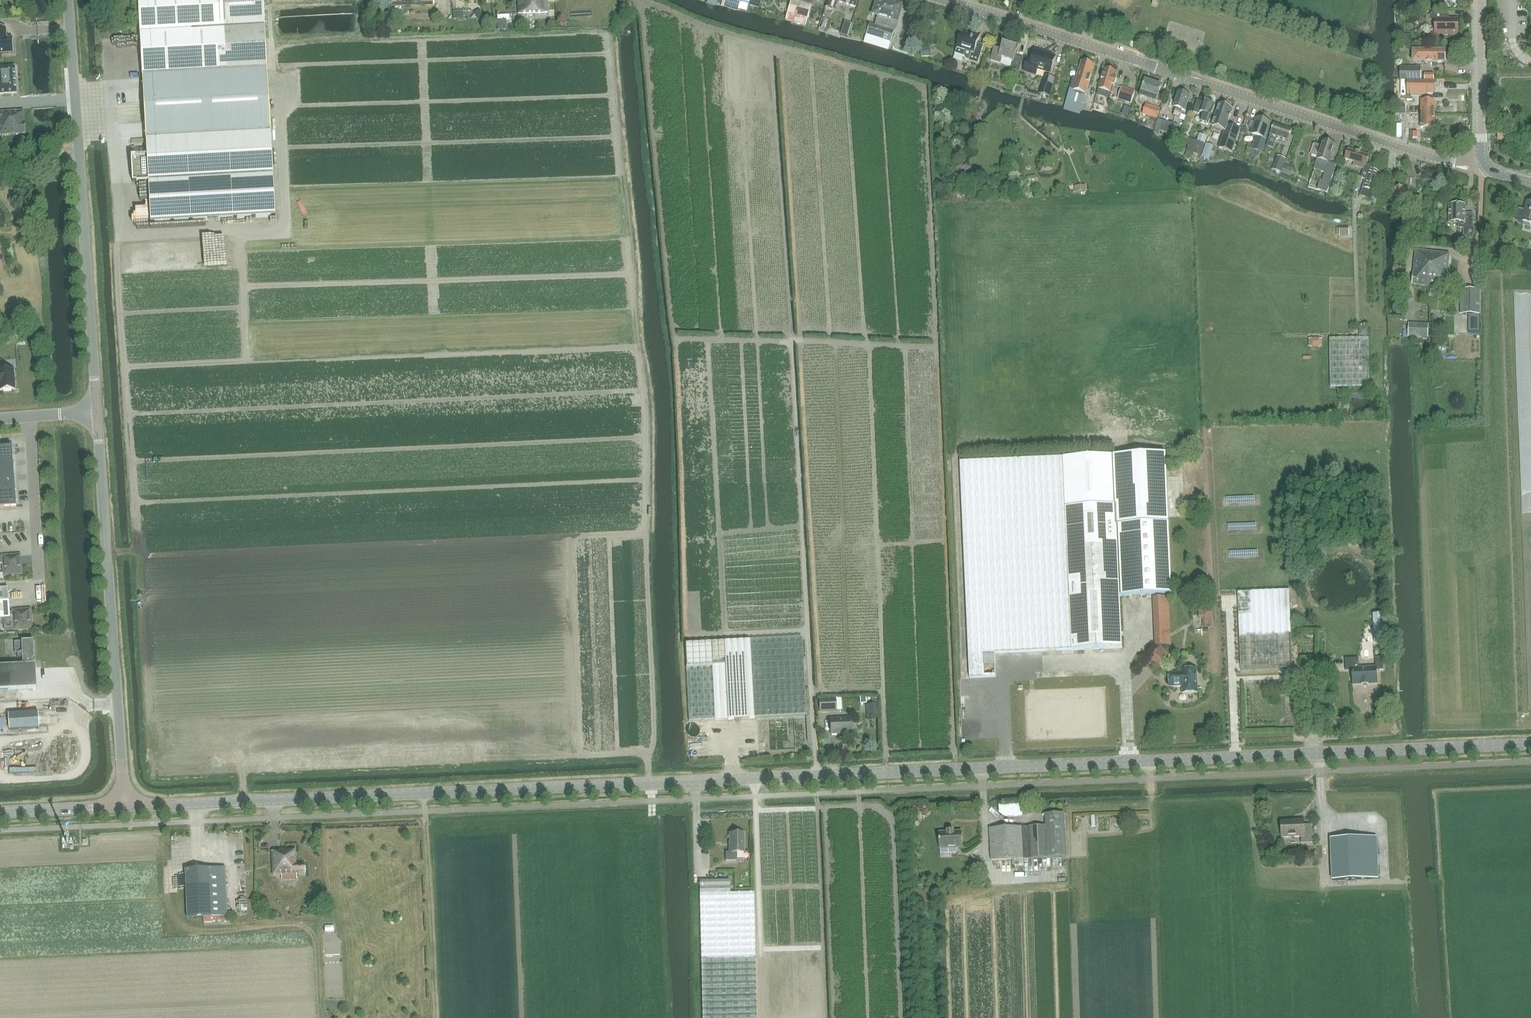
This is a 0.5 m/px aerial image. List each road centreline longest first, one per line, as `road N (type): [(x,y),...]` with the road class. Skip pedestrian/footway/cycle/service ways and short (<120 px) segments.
road 1 (tertiary): [(122,807),(1530,744)]
road 2 (unclassified): [(1488,171),(940,0)]
road 3 (unclassified): [(94,413),(68,0)]
road 4 (unclassified): [(122,807),(94,413)]
road 5 (tertiary): [(1488,171),(1481,153),(1479,0)]
road 6 (tertiary): [(0,813),(122,807)]

